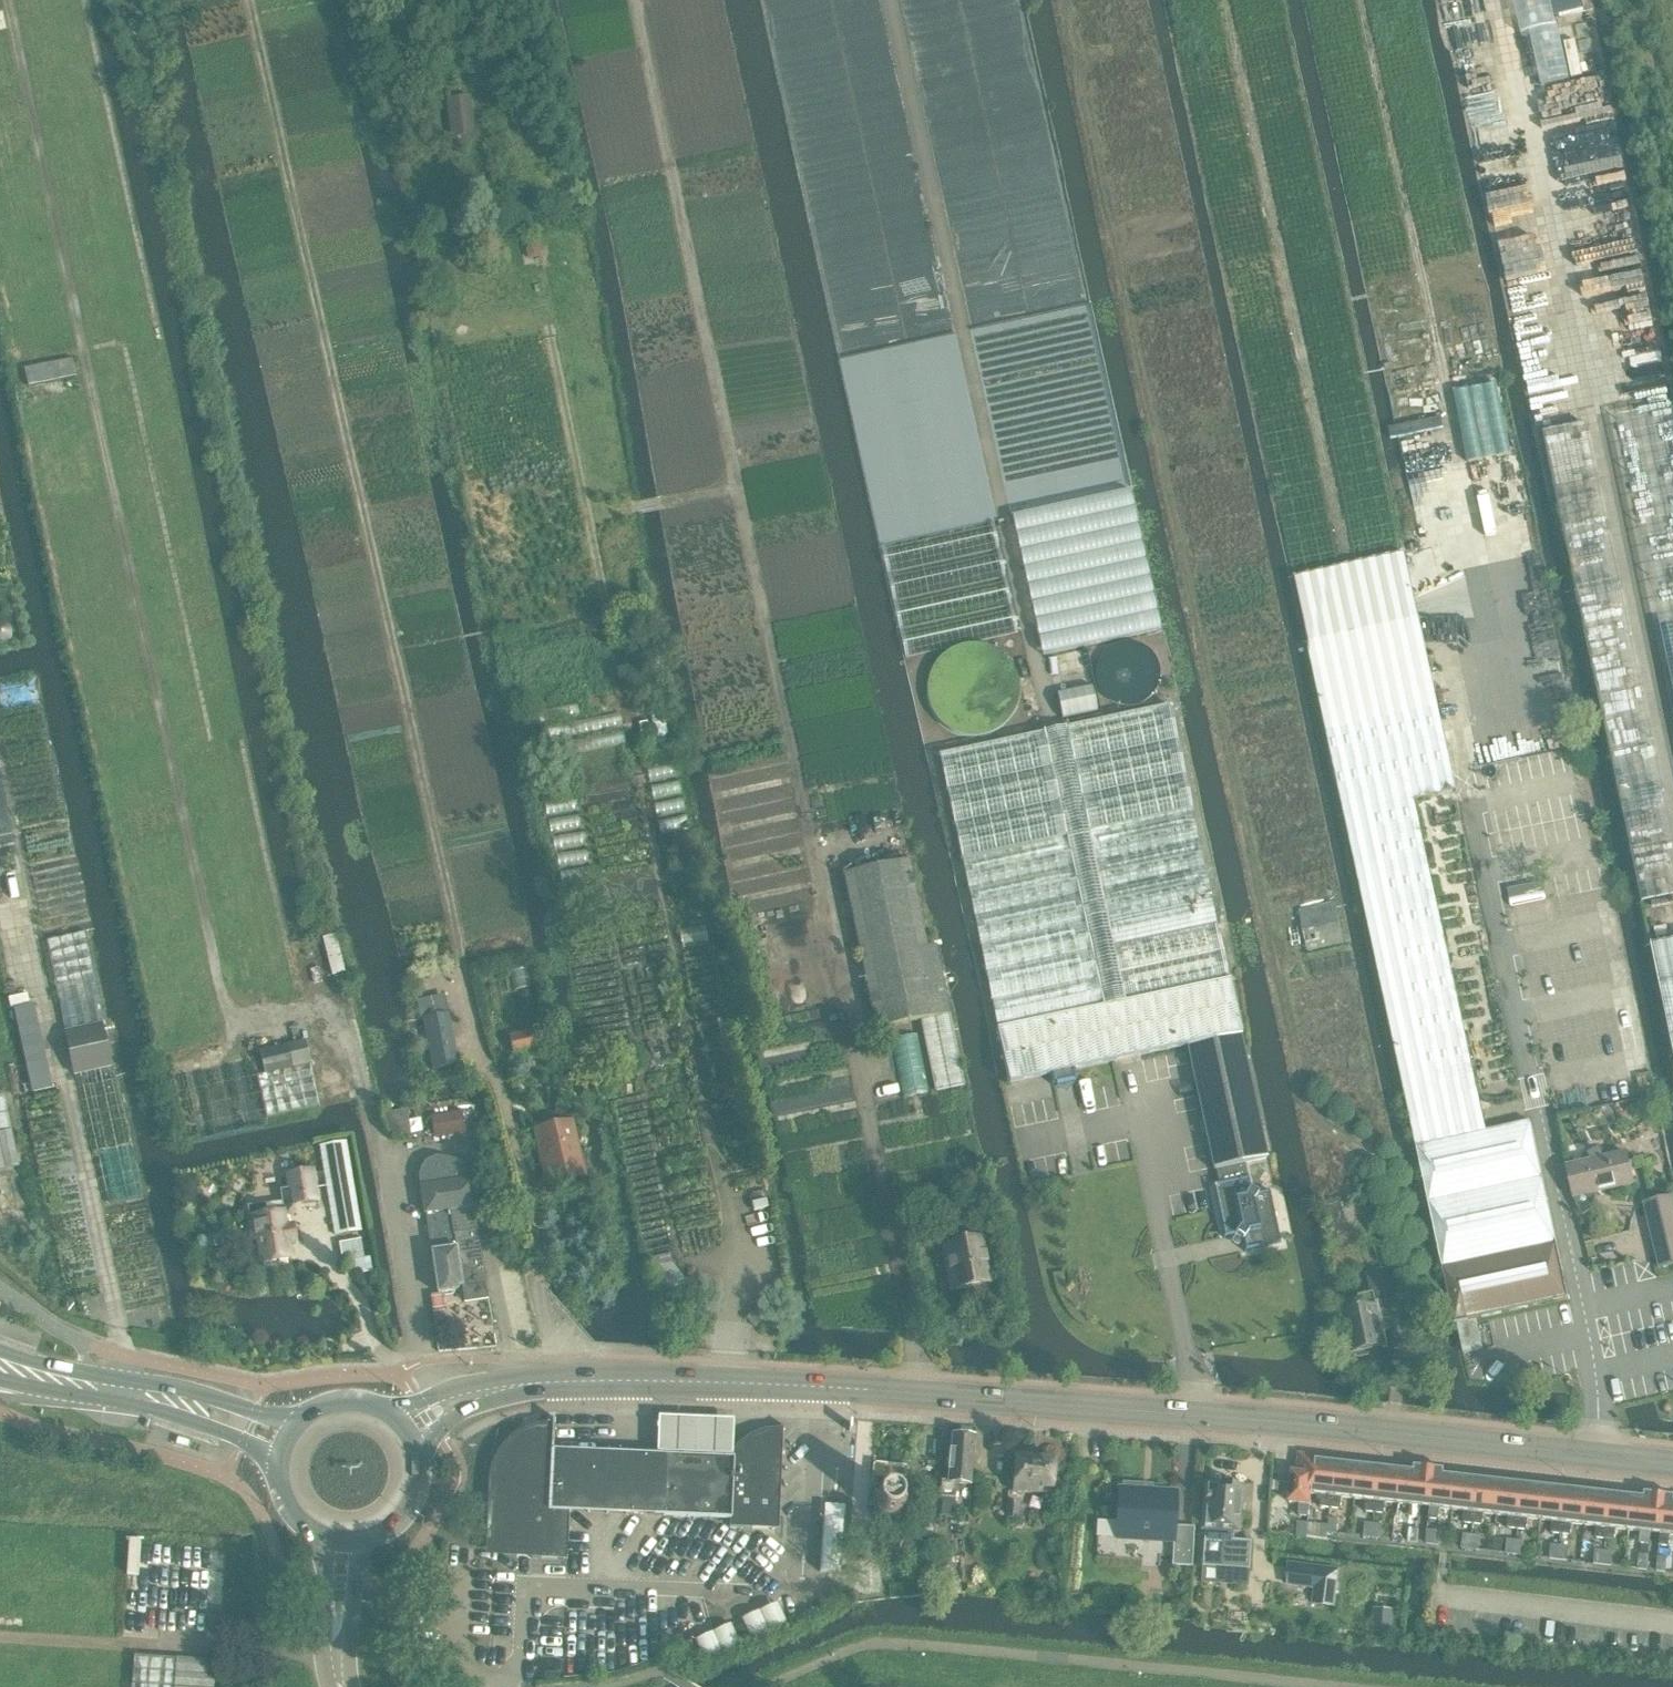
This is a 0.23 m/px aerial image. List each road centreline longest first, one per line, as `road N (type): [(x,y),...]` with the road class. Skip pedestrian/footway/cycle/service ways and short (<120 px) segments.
road 1 (secondary): [(1672,1466),(1264,1420),(922,1394),(632,1381),(521,1384)]
road 2 (secondary): [(296,1424),(204,1394),(0,1349)]
road 3 (secondary): [(0,1382),(169,1414),(279,1460)]
road 4 (residential): [(1672,1621),(1450,1595)]
road 5 (secondary): [(324,1539),(333,1686)]
road 6 (secondary): [(355,1686),(351,1621),(363,1542)]
road 7 (secondary): [(521,1384),(446,1392),(394,1415)]
road 8 (secondary): [(363,1542),(396,1526),(412,1507),(421,1484),(417,1447)]
road 9 (secondary): [(417,1447),(521,1384)]

